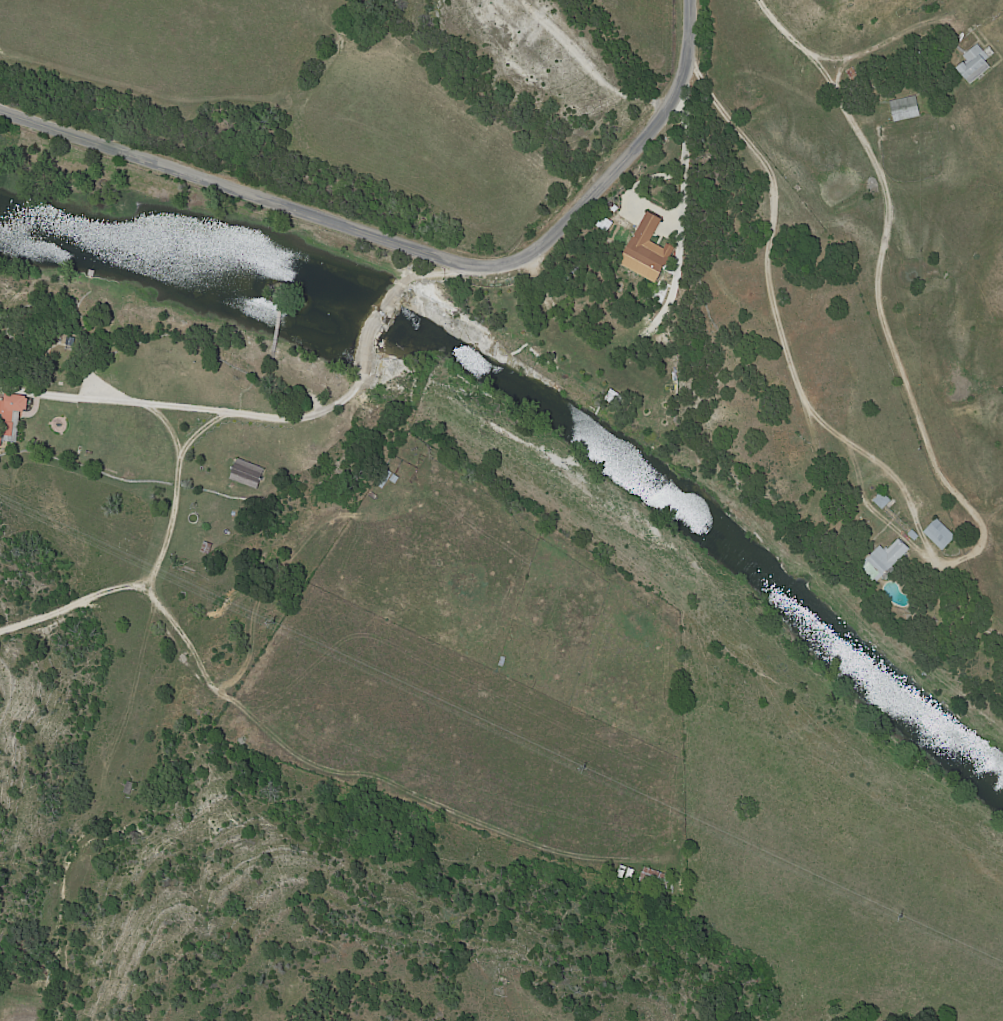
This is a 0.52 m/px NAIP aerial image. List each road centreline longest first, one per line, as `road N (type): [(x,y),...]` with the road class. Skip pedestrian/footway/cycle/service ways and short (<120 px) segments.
road 1 (tertiary): [(672,107),(546,241),(506,265),(482,267),(0,111)]

